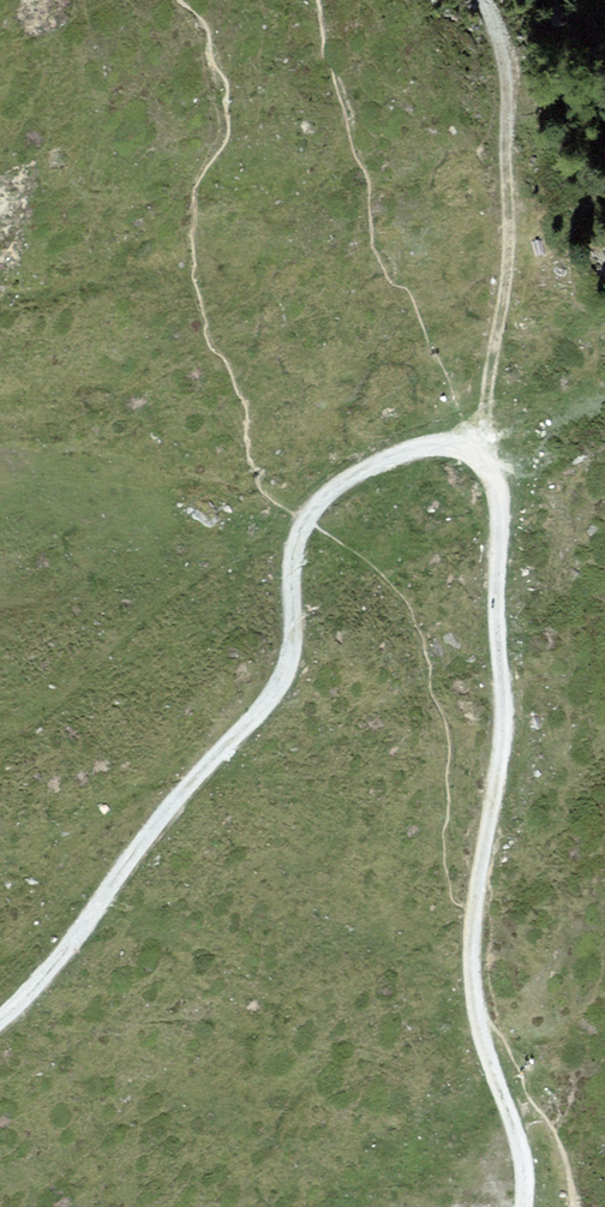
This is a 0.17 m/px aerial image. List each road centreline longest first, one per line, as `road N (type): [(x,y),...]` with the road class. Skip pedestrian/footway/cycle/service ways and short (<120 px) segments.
road 1 (track): [(484,439),(420,454),(292,525),(288,655),(264,709),(165,810),(117,884),(0,1026)]
road 2 (track): [(484,439),(497,654),(494,756),(471,959),(475,1015)]
road 3 (track): [(484,439),(510,272),(508,80),(484,0)]
road 4 (track): [(475,1015),(519,1153)]

